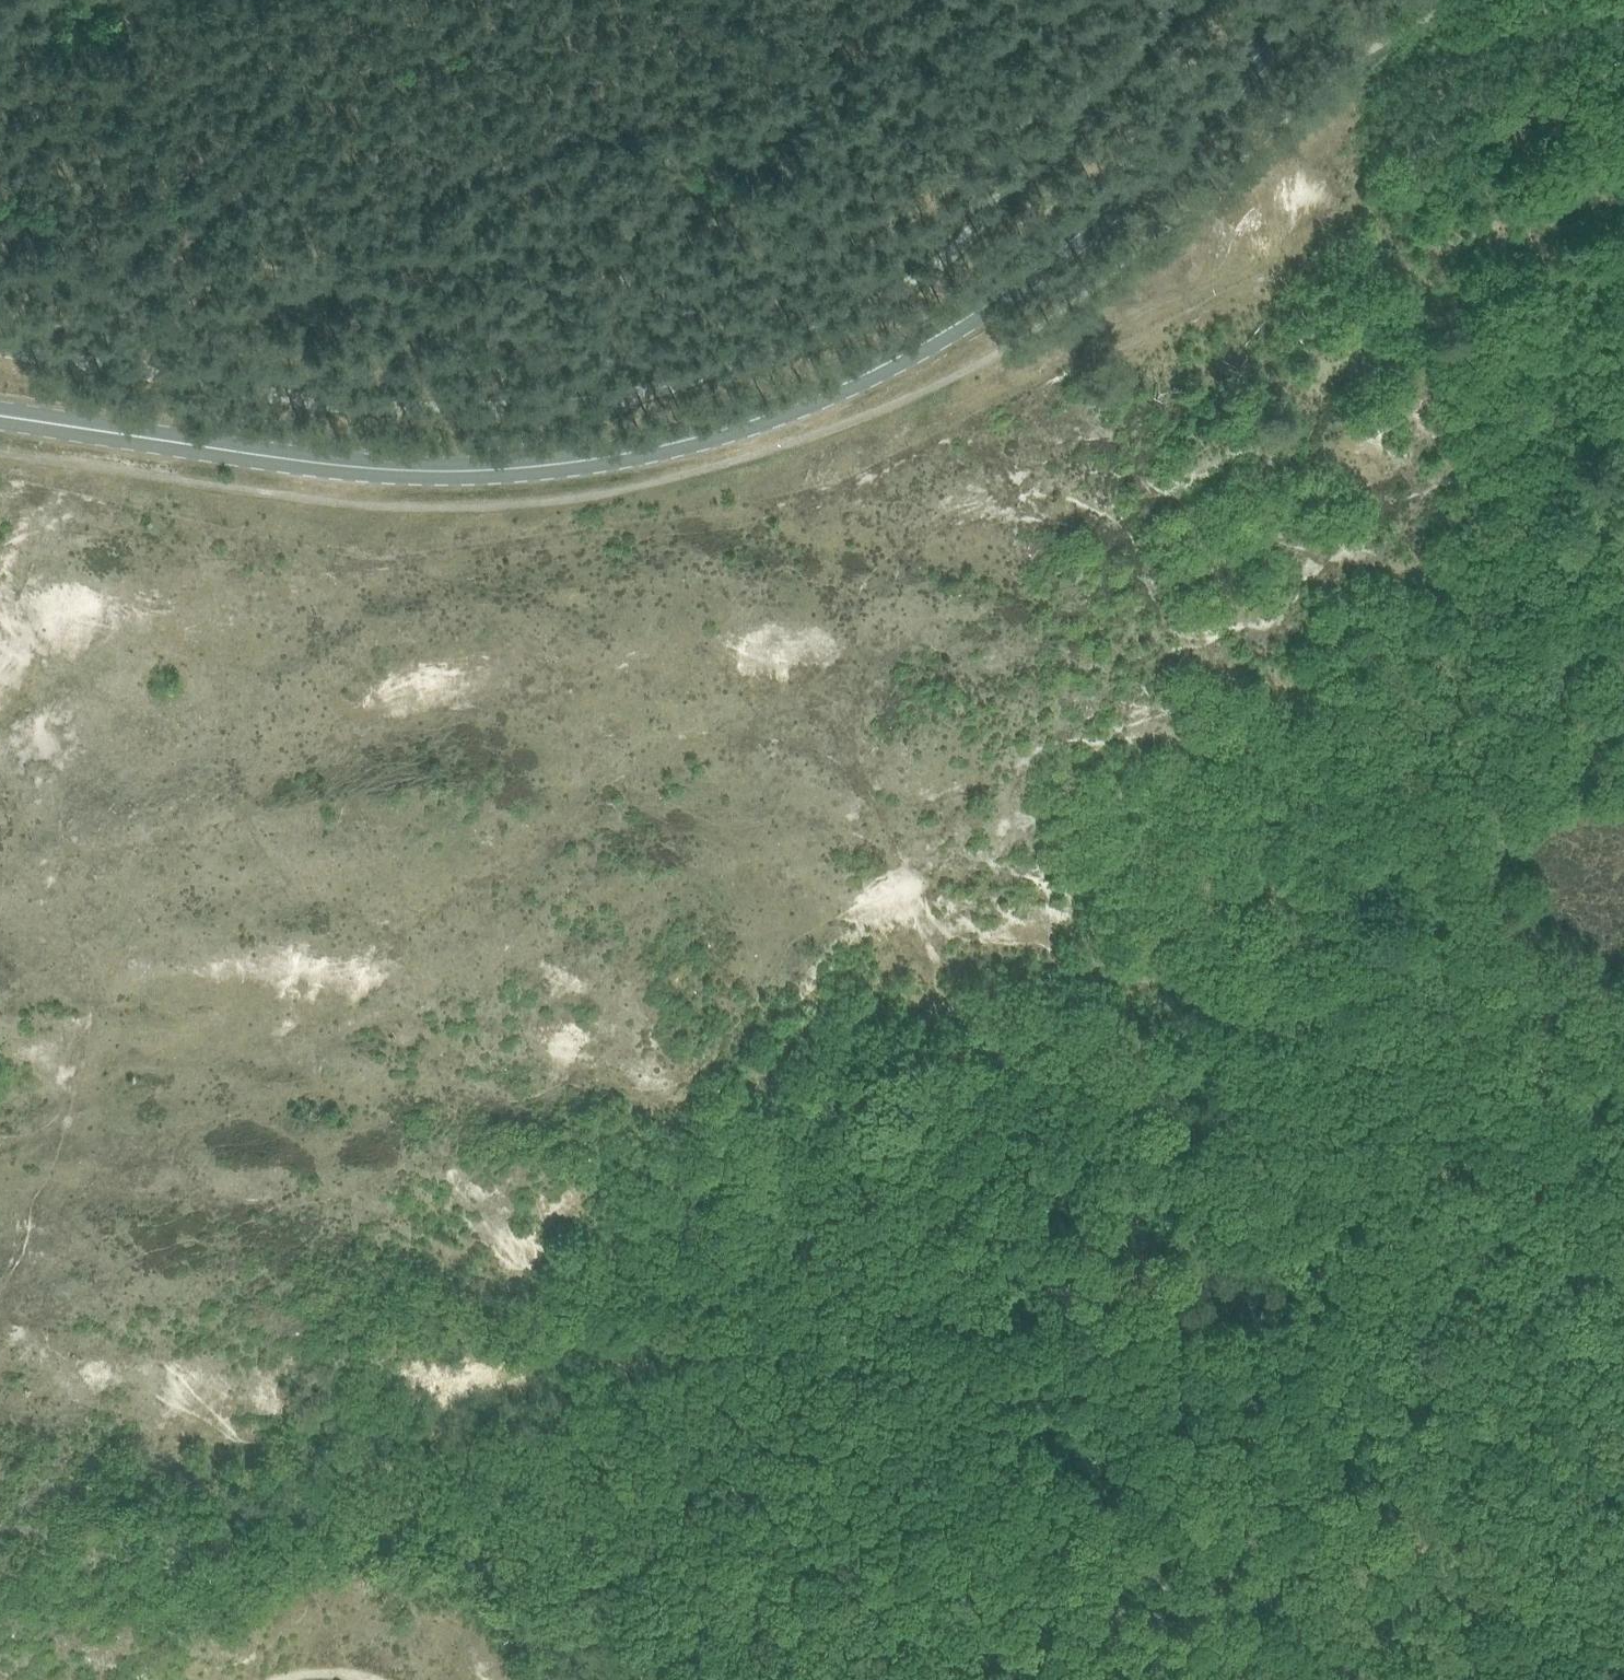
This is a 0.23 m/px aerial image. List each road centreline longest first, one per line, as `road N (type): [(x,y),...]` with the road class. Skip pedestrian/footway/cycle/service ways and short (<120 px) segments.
road 1 (secondary): [(0,417),(308,464),(427,473),(574,464),(735,427),(852,383),(979,312),(1161,180),(1350,0)]

